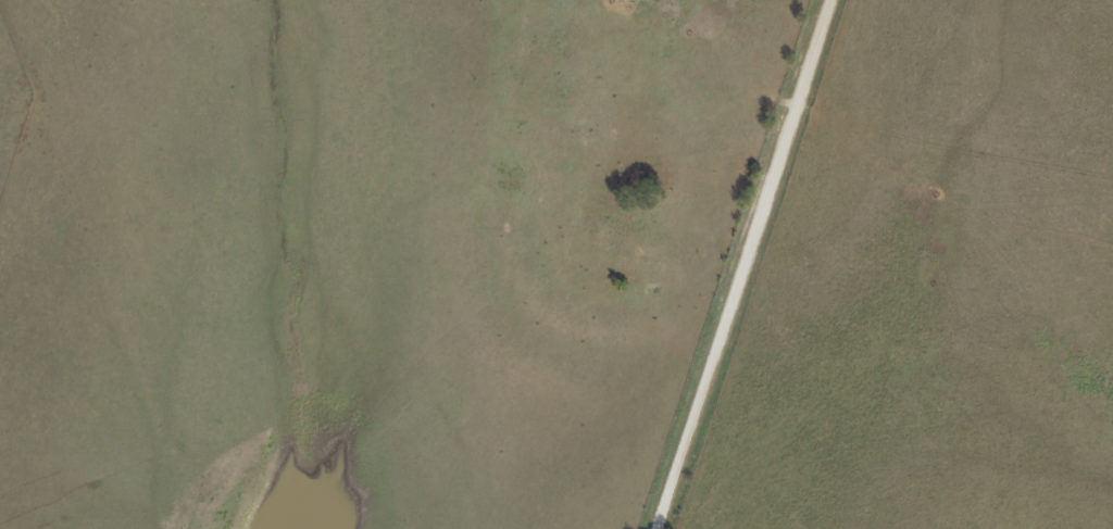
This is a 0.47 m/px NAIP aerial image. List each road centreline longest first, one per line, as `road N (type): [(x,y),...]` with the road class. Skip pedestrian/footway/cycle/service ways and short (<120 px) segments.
road 1 (residential): [(657,528),(832,0)]

